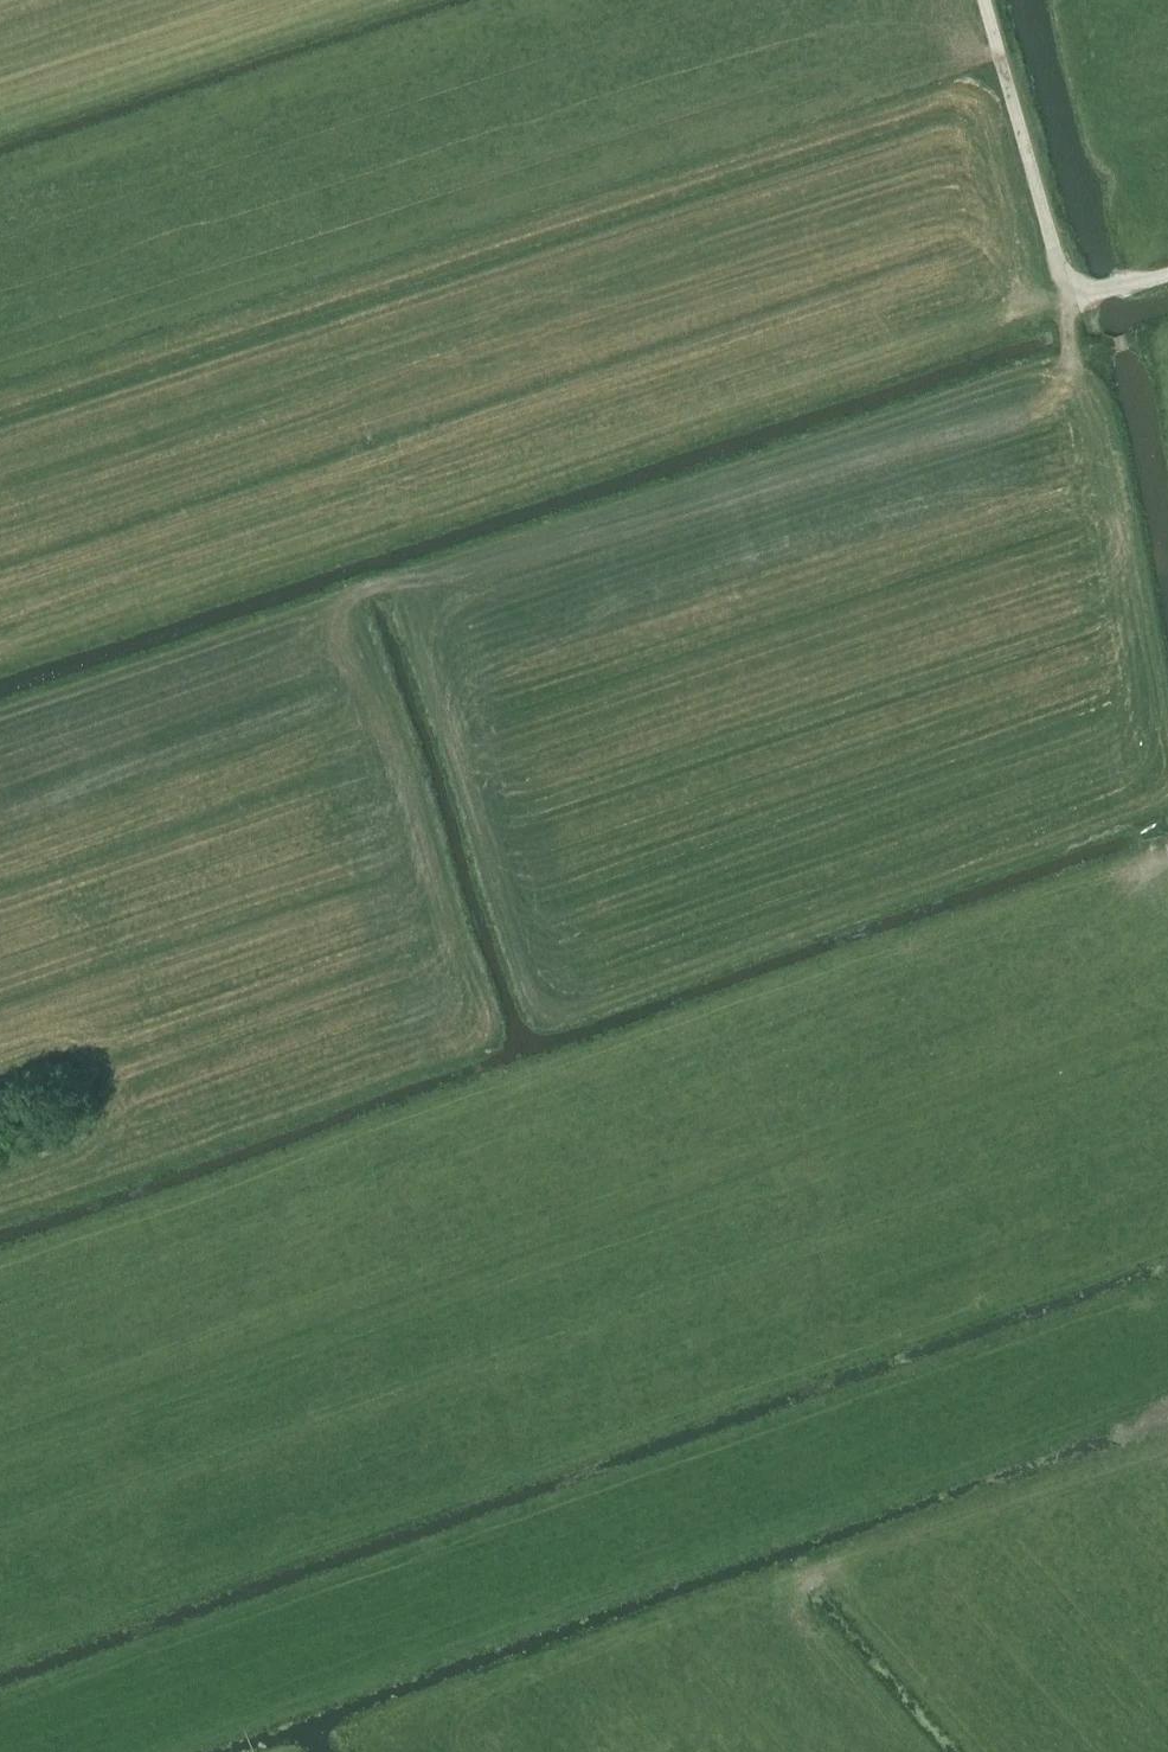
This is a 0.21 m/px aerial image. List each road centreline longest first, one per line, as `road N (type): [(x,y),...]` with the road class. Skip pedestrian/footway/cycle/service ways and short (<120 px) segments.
road 1 (track): [(985,0),(1066,283),(1084,303),(1095,300)]

